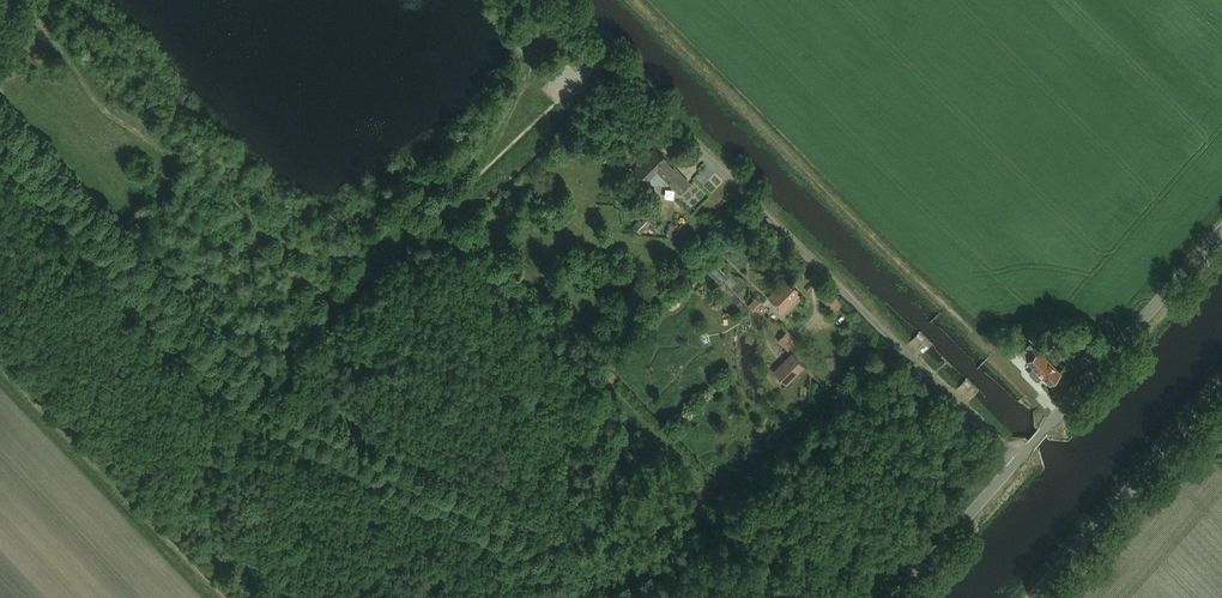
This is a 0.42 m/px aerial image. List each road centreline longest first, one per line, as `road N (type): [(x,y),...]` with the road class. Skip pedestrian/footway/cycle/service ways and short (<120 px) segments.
road 1 (residential): [(611,56),(1018,459)]
road 2 (unclassified): [(1018,459),(1221,232)]
road 3 (tertiary): [(1034,597),(1221,386)]
road 4 (track): [(0,364),(149,519)]
road 5 (unclassified): [(898,597),(1018,459)]

